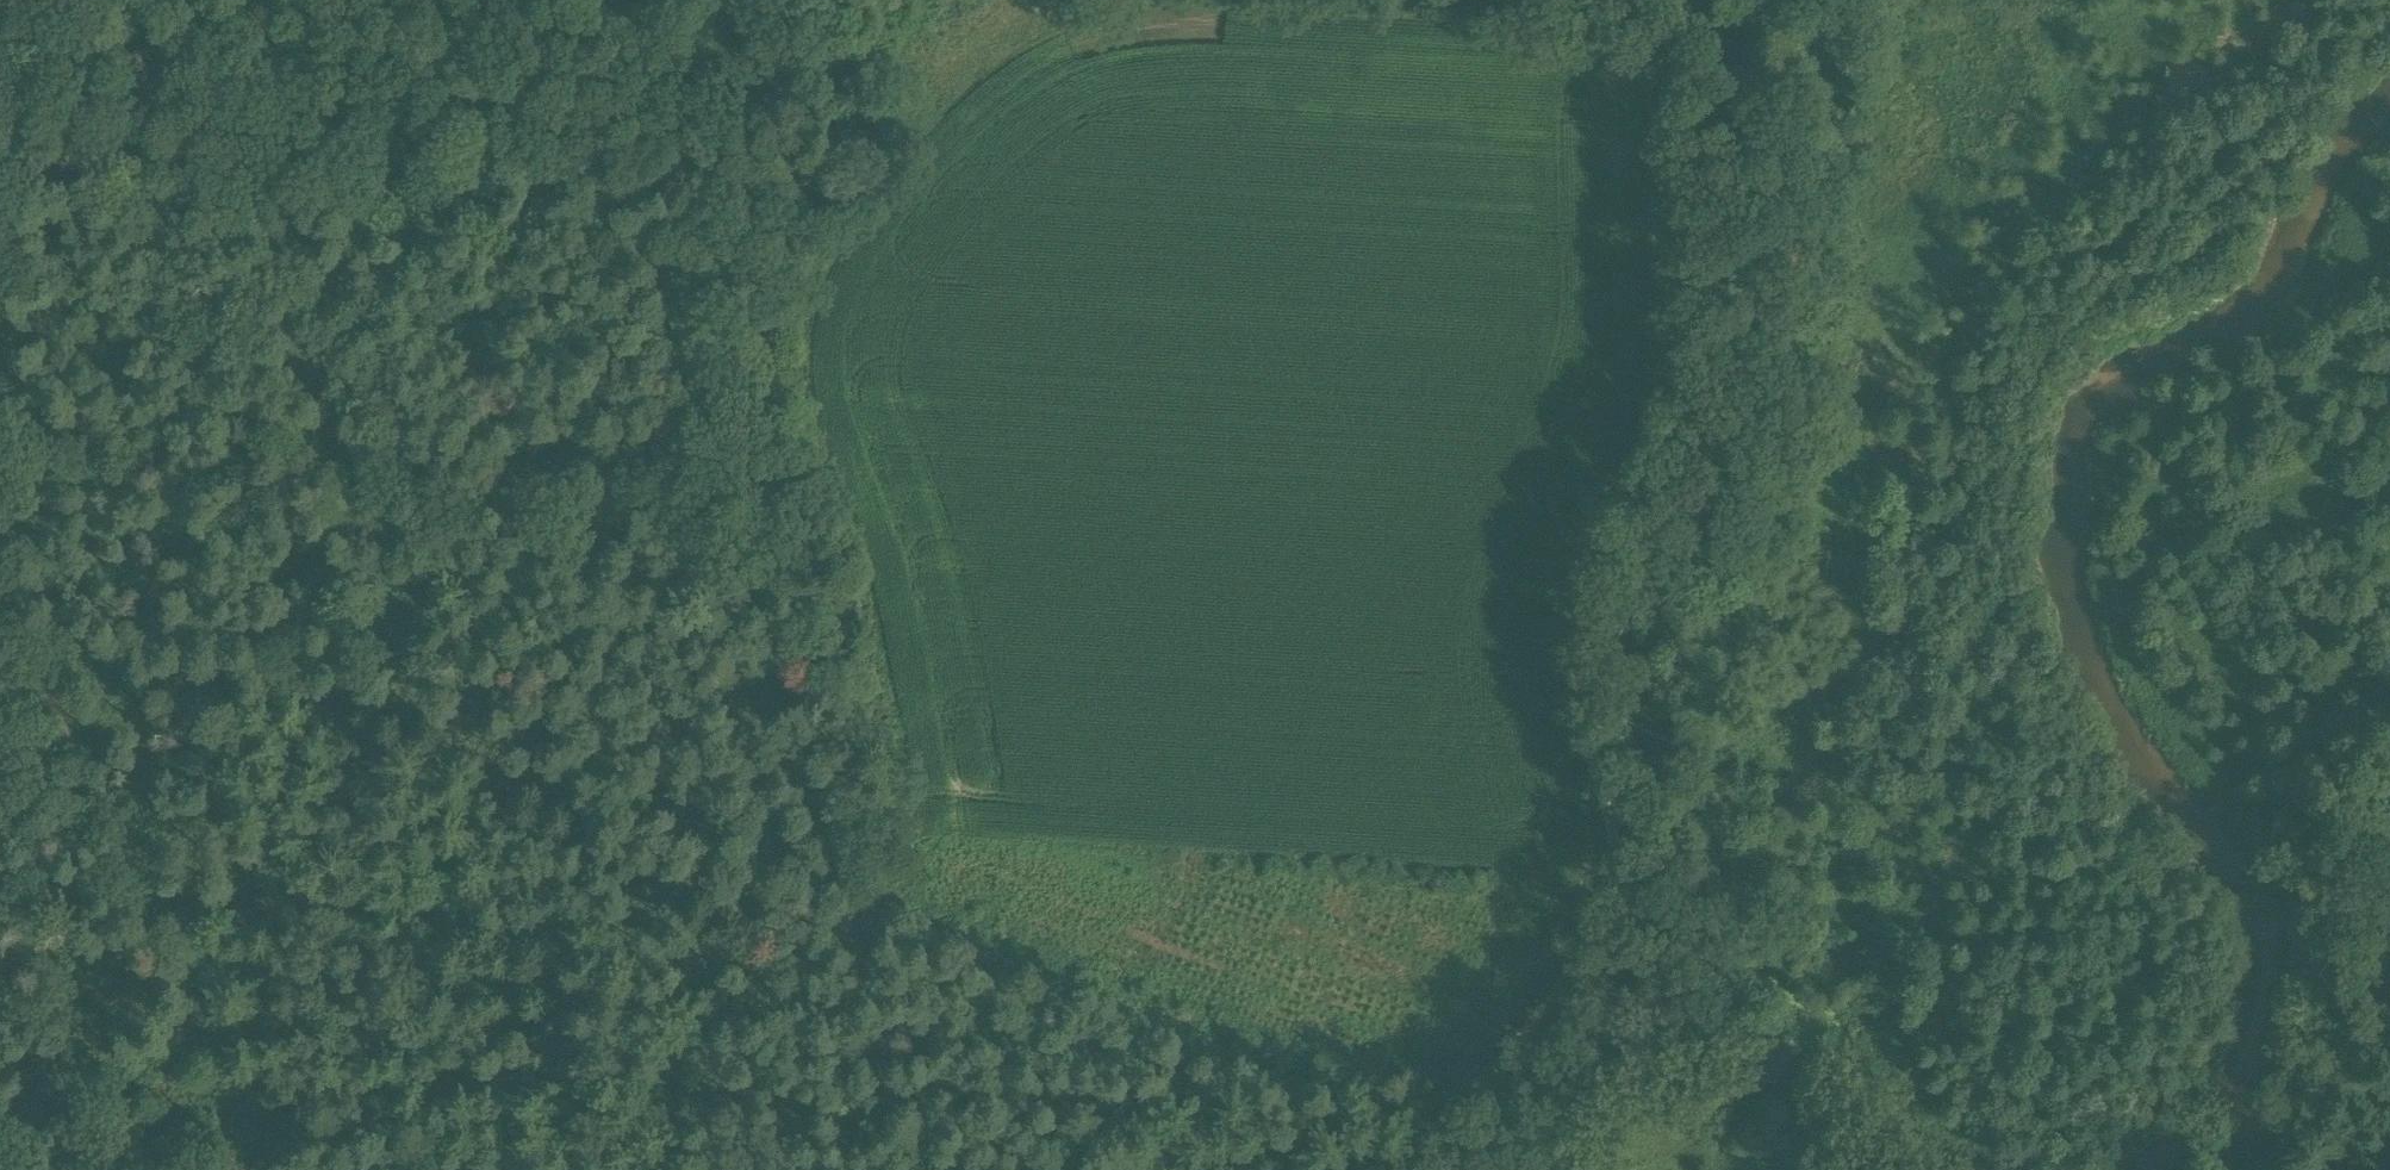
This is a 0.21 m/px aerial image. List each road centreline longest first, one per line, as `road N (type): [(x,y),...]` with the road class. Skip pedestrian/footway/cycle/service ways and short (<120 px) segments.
road 1 (track): [(1368,1169),(1429,1141),(1459,1111),(1610,893),(1620,852),(1568,657),(1573,601),(1596,530),(1676,396),(1667,0)]

